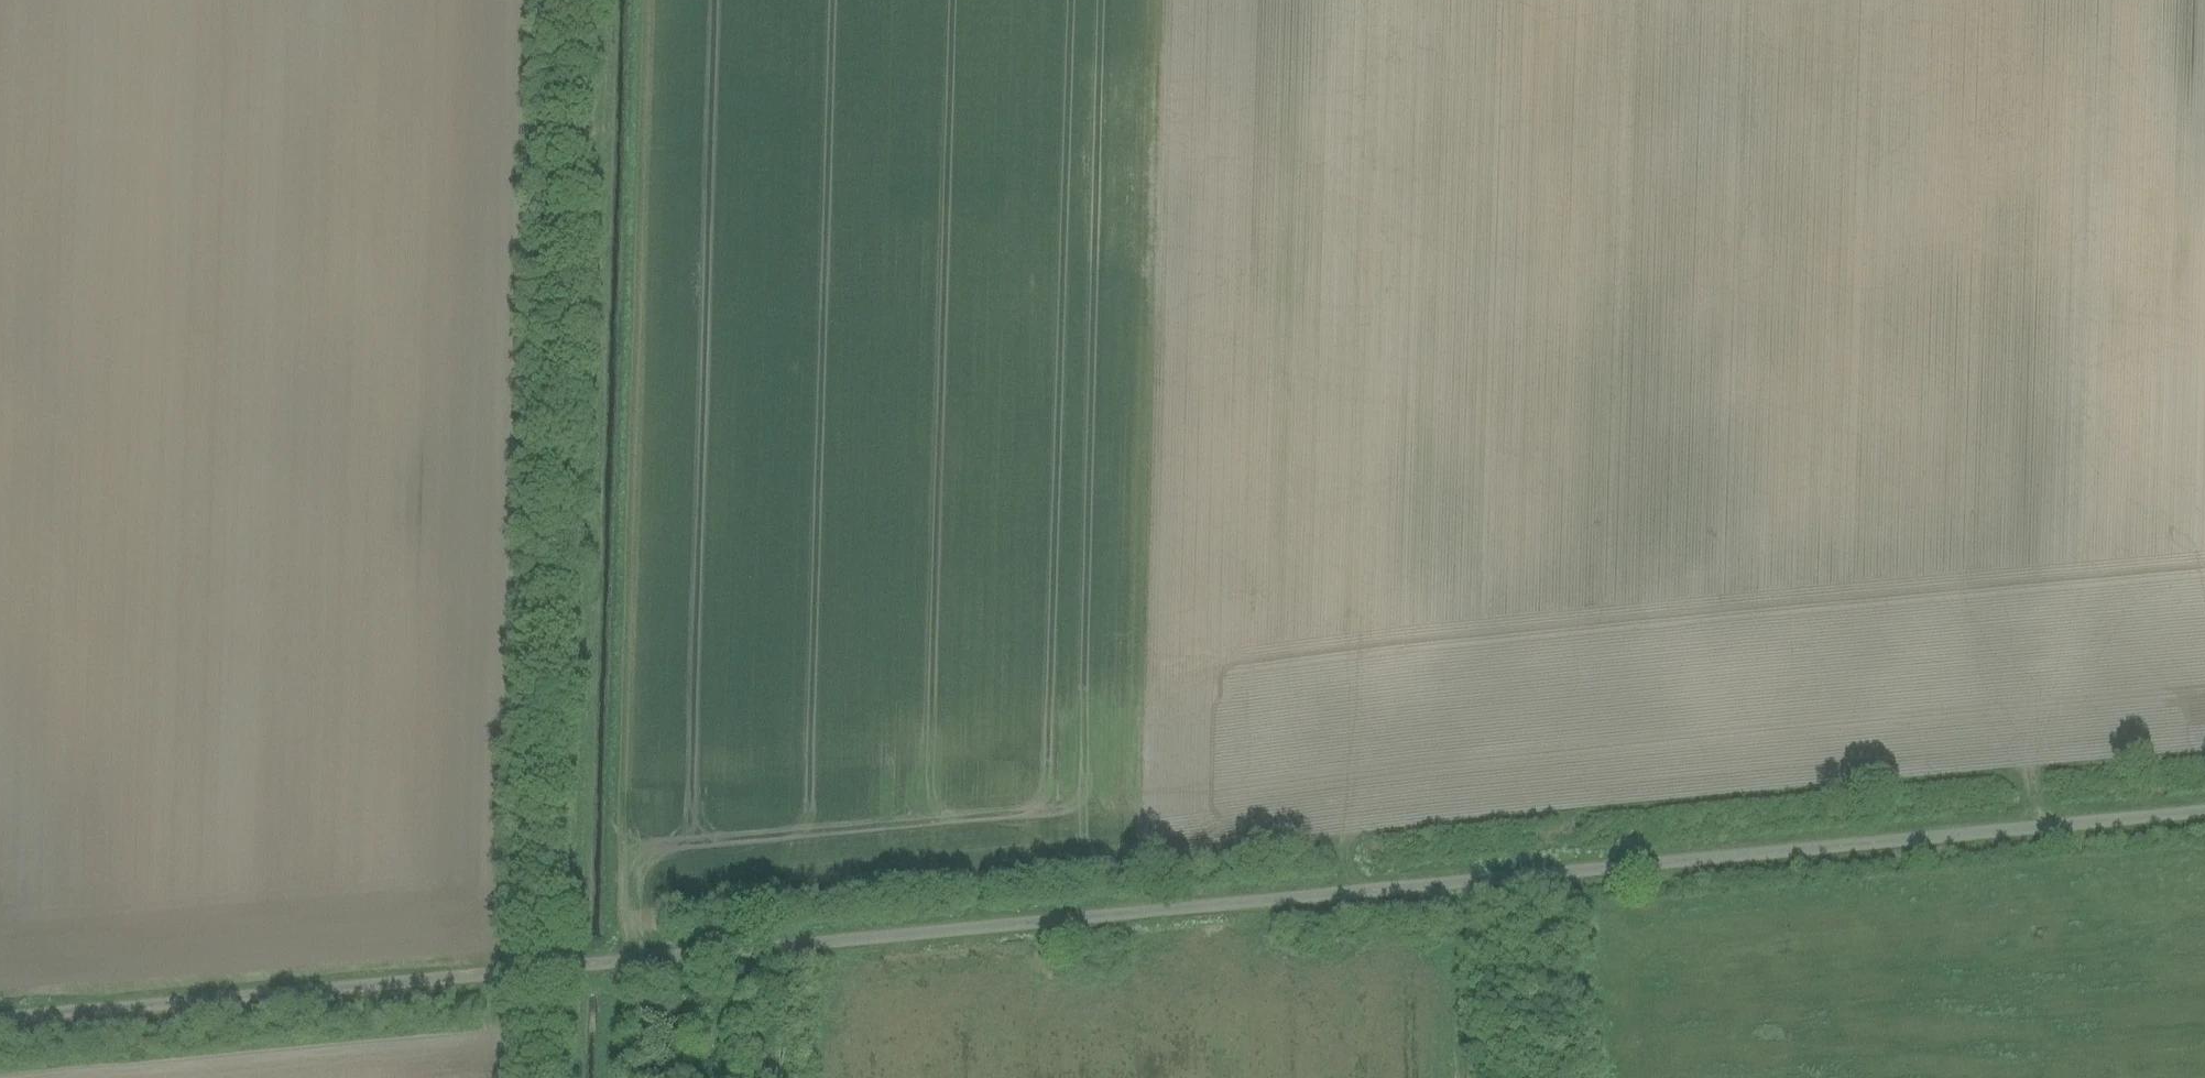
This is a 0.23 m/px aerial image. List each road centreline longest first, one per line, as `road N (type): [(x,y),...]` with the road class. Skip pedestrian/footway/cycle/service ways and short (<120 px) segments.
road 1 (unclassified): [(2204,815),(0,1018)]

